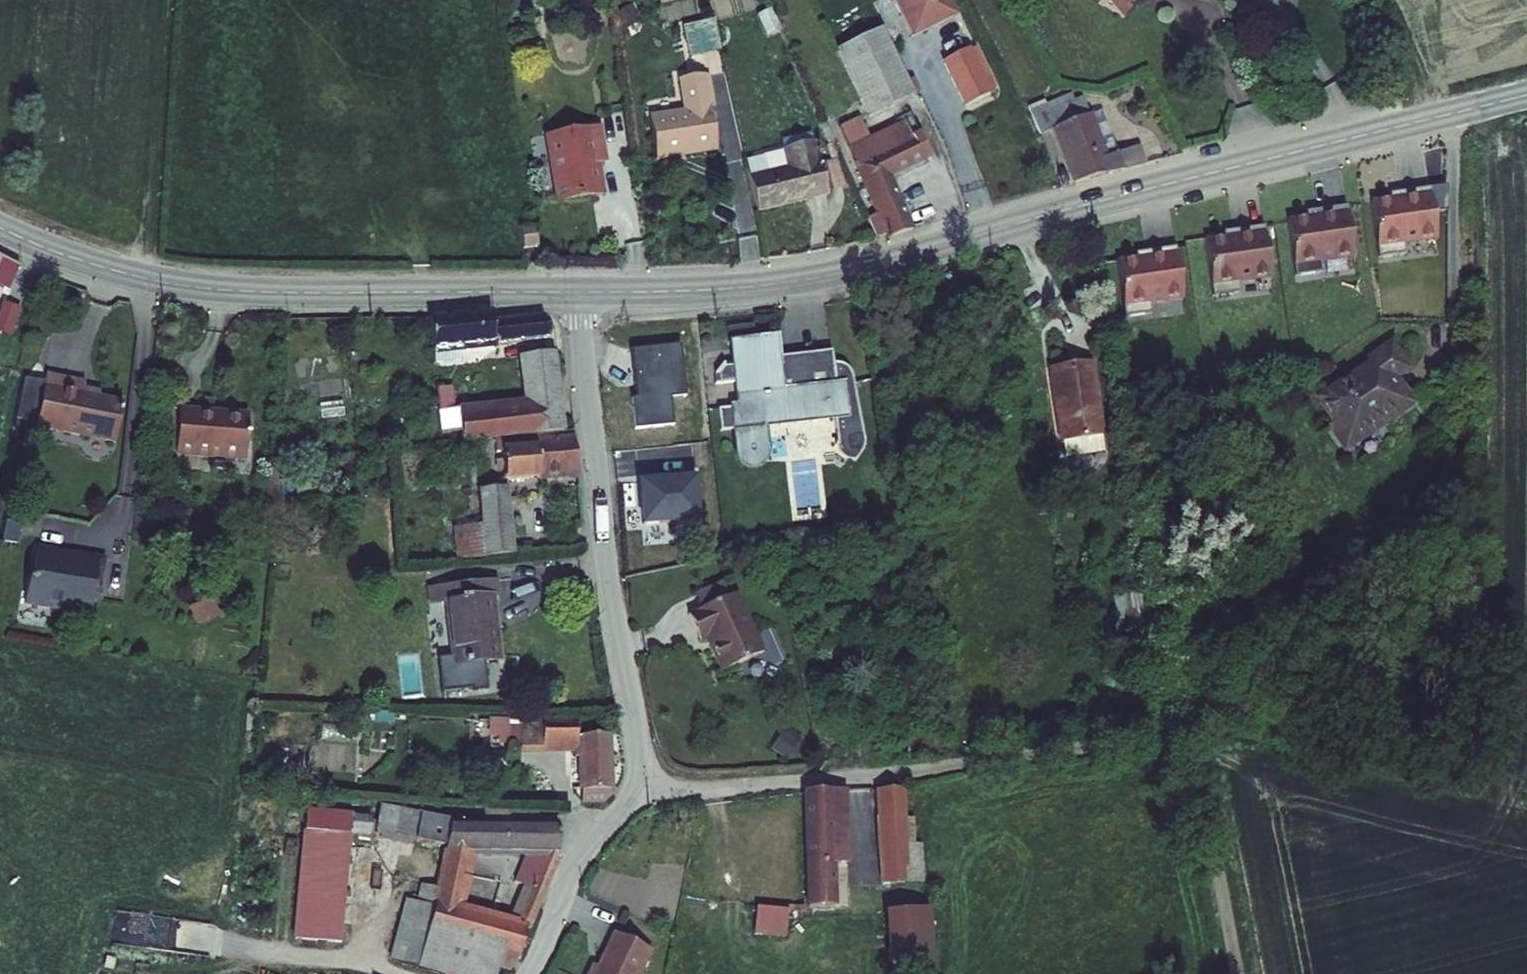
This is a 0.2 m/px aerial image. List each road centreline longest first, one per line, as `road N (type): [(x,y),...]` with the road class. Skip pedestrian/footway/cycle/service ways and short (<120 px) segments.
road 1 (tertiary): [(1526,95),(823,276),(576,291)]
road 2 (tertiary): [(576,291),(217,289),(105,267),(0,227)]
road 3 (unclassified): [(638,785),(712,788),(867,775),(1194,734)]
road 4 (residential): [(576,291),(639,730),(638,785)]
road 5 (unclassified): [(1194,734),(1238,973)]
road 6 (residential): [(638,785),(583,851),(528,973)]
road 7 (unclassified): [(1194,734),(1261,737),(1342,757)]

